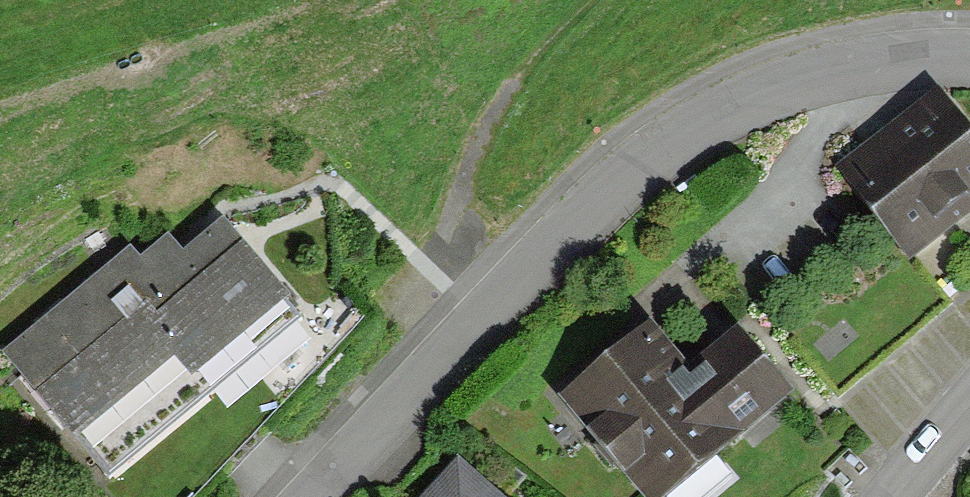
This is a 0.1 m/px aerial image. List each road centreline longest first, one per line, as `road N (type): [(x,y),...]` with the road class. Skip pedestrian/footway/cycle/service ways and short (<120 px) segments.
road 1 (residential): [(969,43),(838,55),(721,101),(638,160),(464,324),(304,496)]
road 2 (track): [(505,285),(473,241),(462,203),(480,147),(607,0)]
road 3 (residential): [(969,402),(888,496)]

